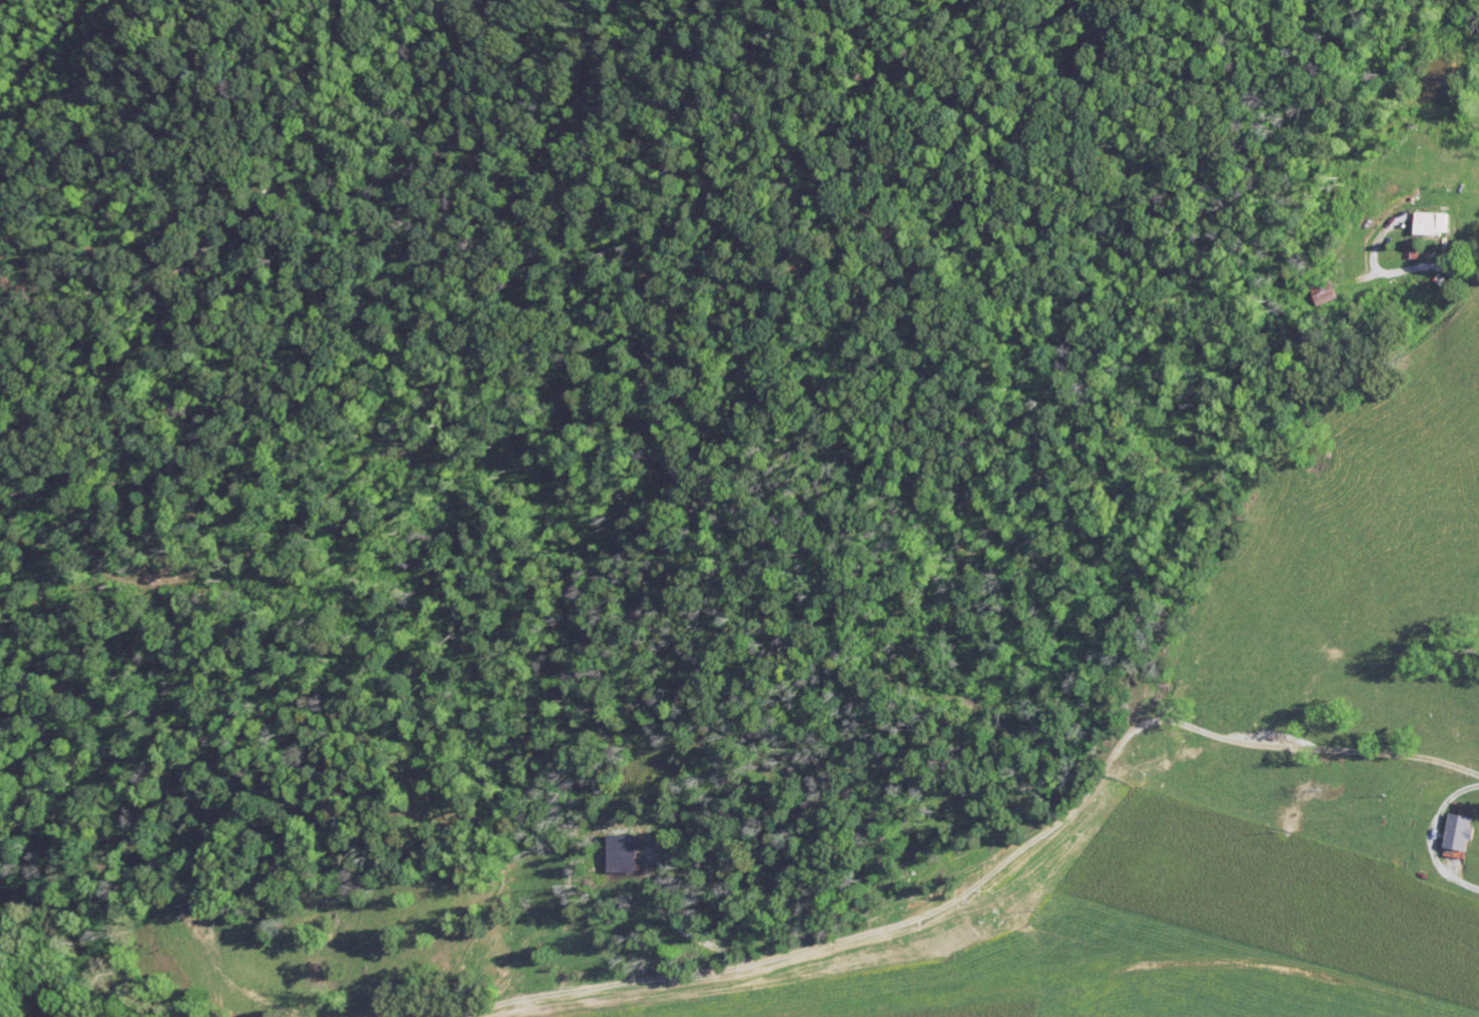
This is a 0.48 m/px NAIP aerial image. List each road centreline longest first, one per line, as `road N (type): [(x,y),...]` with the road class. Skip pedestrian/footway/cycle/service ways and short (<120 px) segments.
road 1 (residential): [(0,531),(188,543),(267,511),(400,420),(480,399),(575,431),(692,543),(804,580),(915,570),(1228,452),(1436,292),(1478,286)]

